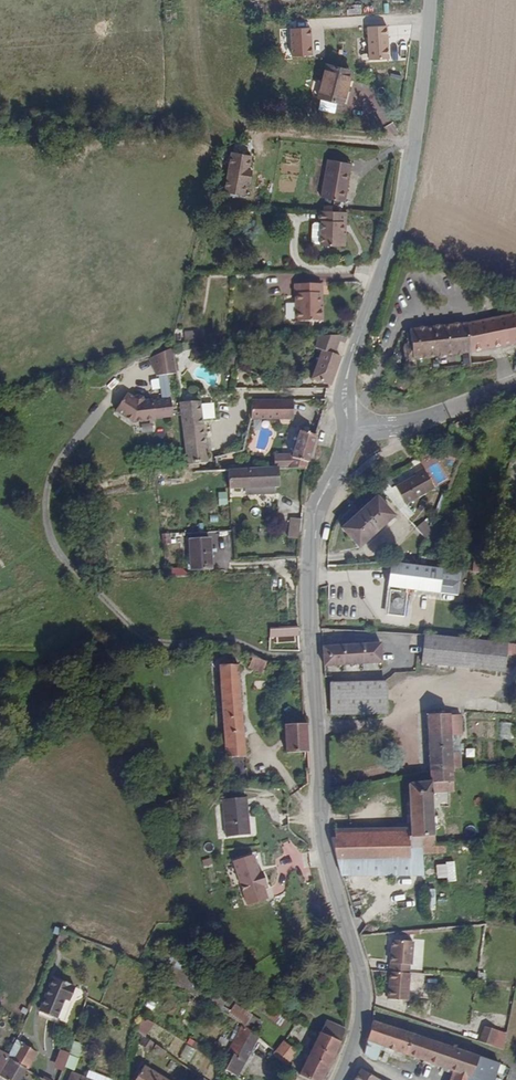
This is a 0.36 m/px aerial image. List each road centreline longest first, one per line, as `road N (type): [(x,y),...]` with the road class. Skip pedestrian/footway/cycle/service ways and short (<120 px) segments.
road 1 (tertiary): [(348,429),(313,522),(309,630),(326,863),(362,983),(361,1023),(342,1079)]
road 2 (tertiary): [(430,0),(416,135),(392,245),(347,375),(348,429)]
road 3 (track): [(0,155),(87,166),(172,162),(244,129),(414,147)]
road 4 (unclassified): [(348,429),(418,421),(515,388)]

